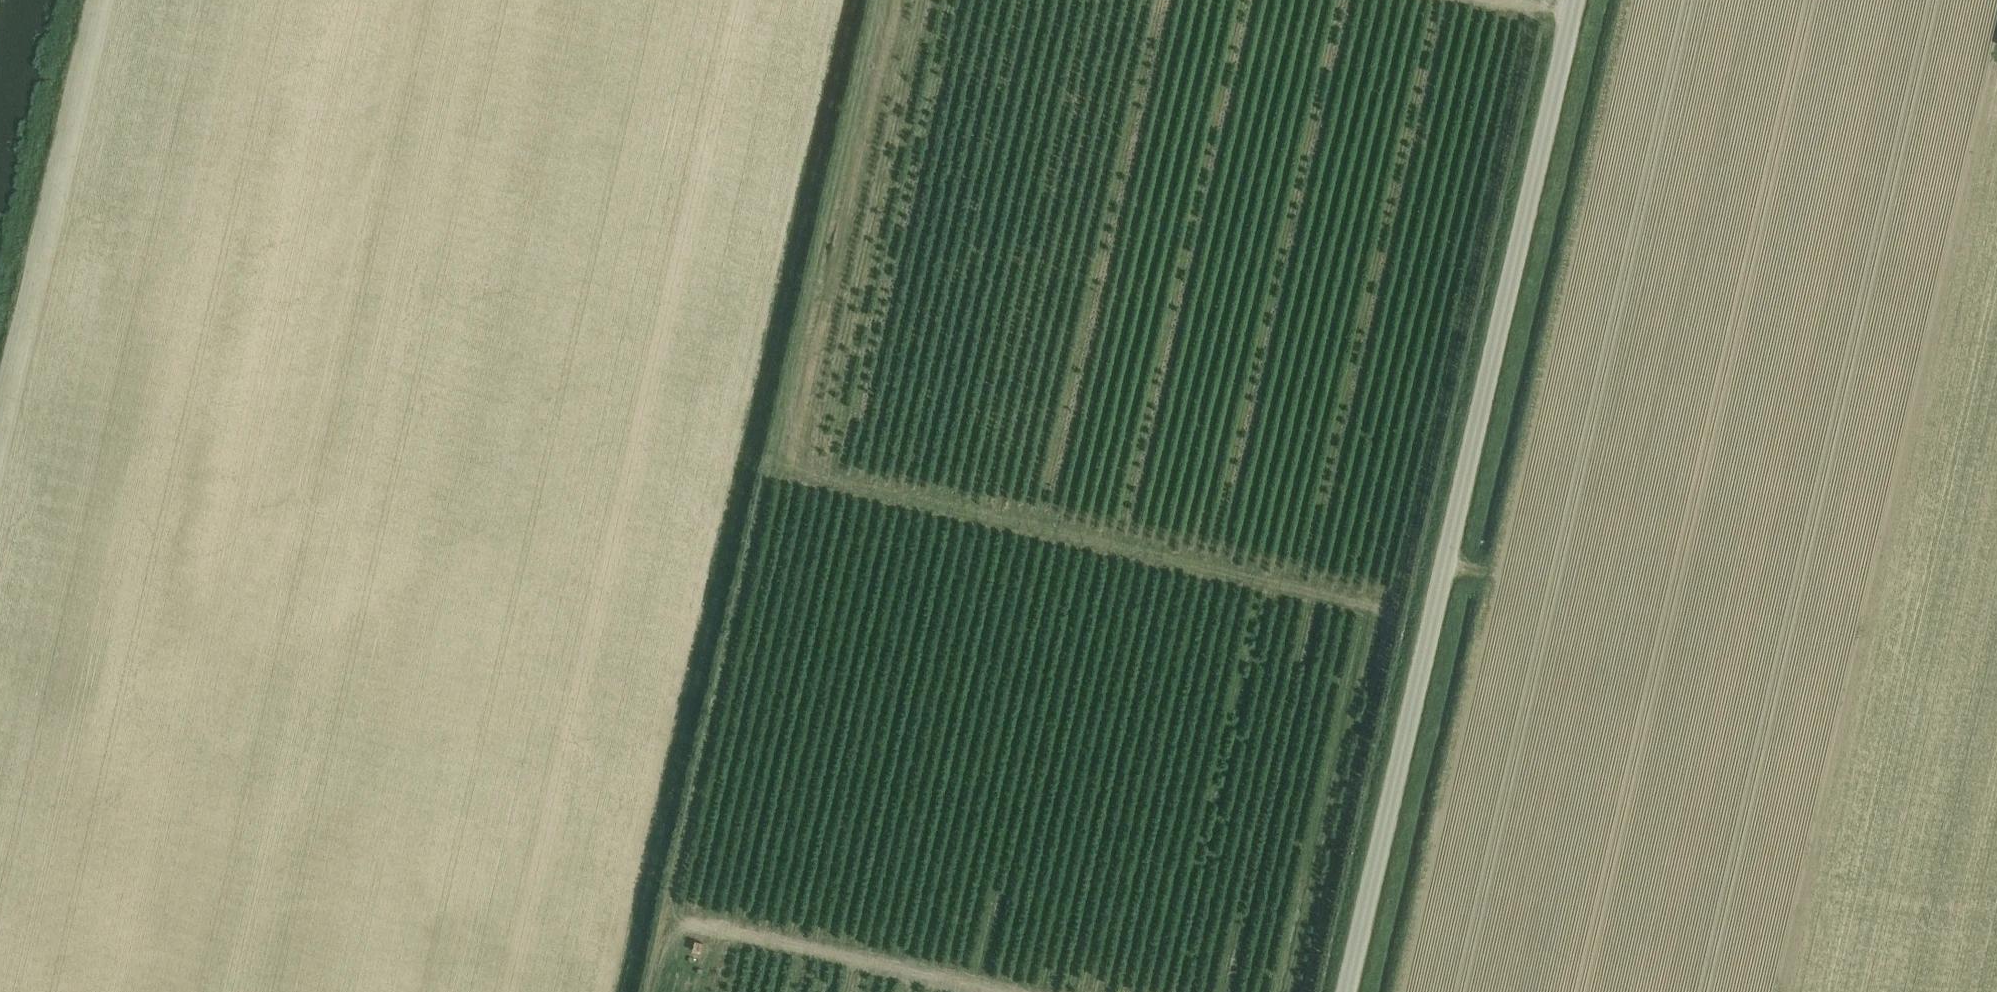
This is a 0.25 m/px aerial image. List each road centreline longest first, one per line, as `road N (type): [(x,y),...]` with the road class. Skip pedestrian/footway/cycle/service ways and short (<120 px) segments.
road 1 (unclassified): [(1347,991),(1575,0)]
road 2 (track): [(0,412),(96,0)]

